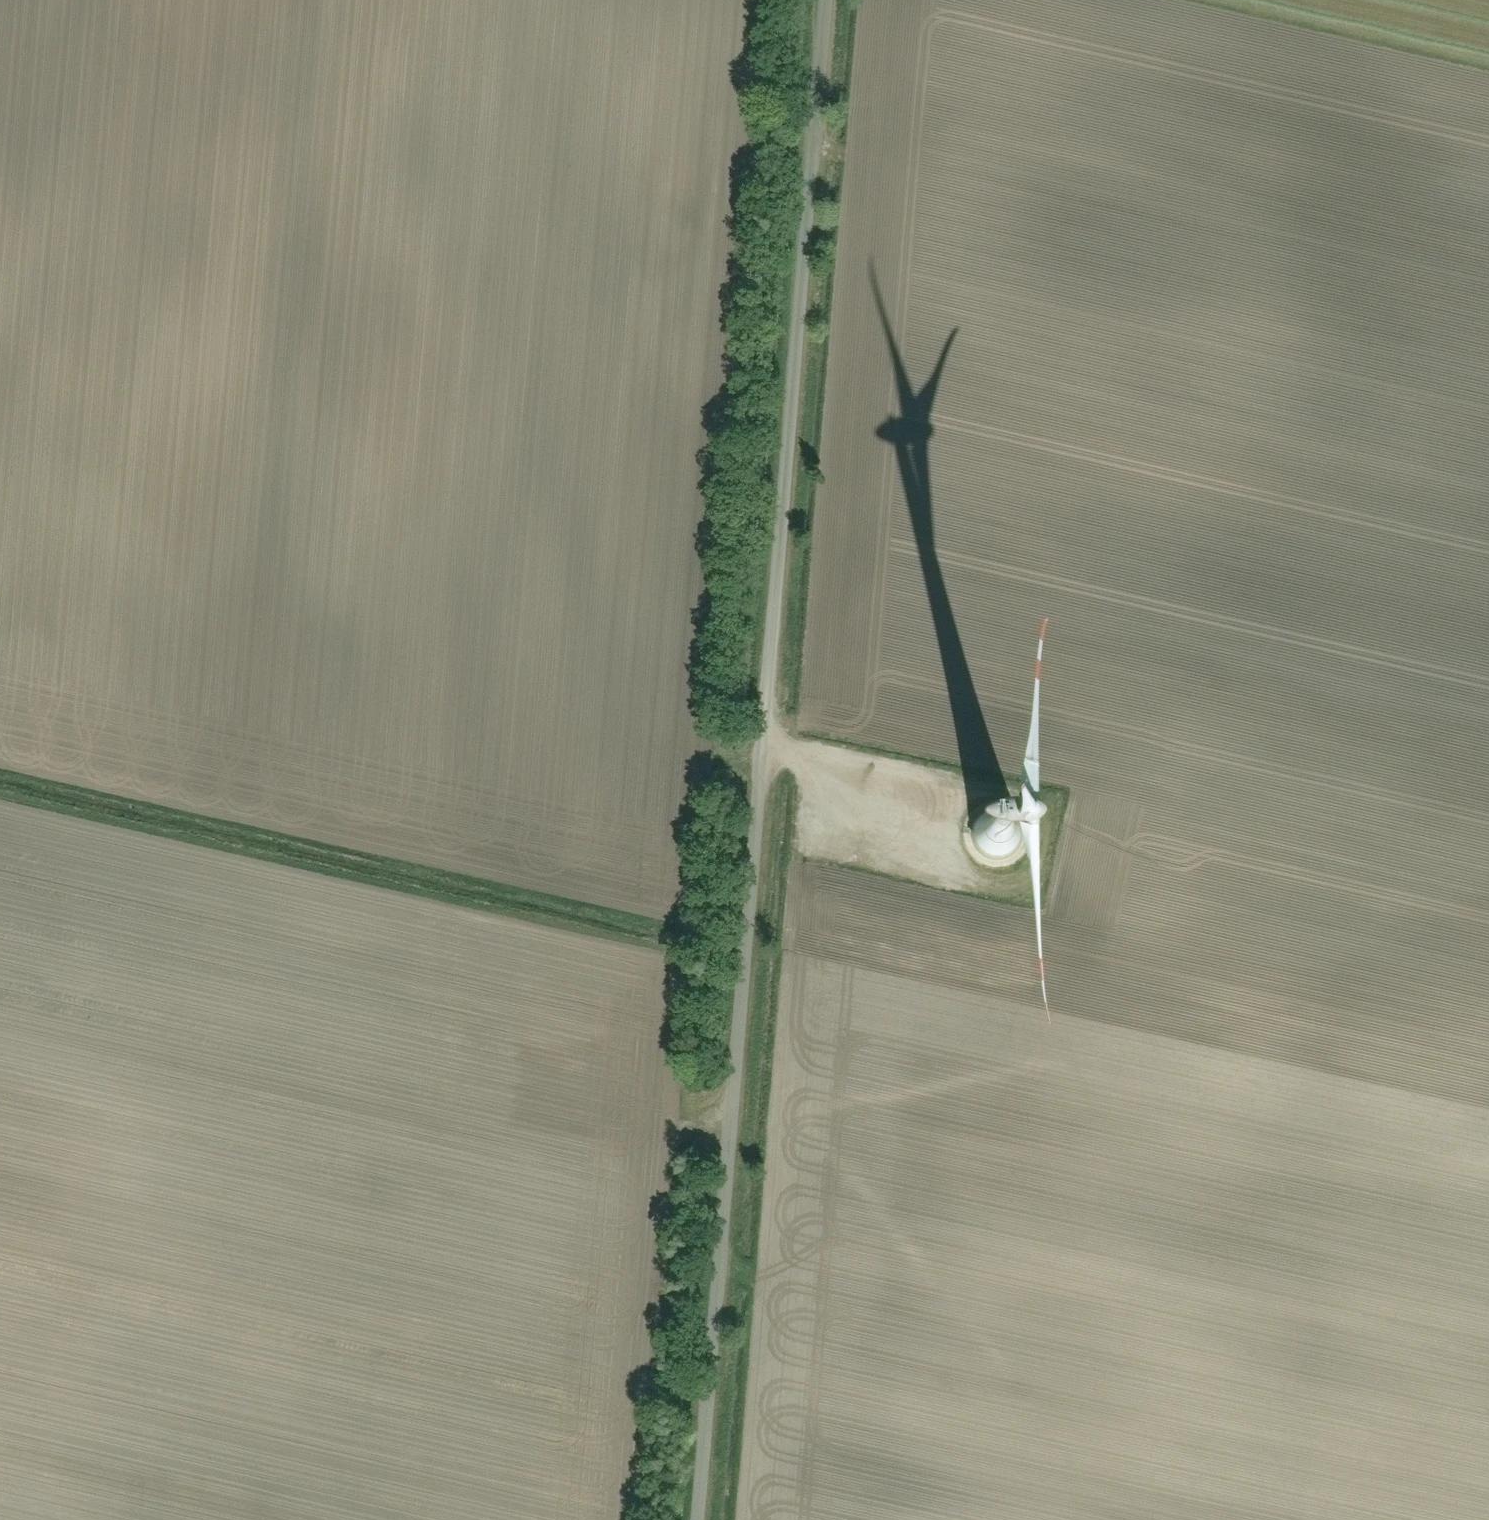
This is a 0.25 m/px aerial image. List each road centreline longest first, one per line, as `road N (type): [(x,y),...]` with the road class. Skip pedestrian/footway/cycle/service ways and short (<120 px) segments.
road 1 (unclassified): [(696,1519),(823,0)]

